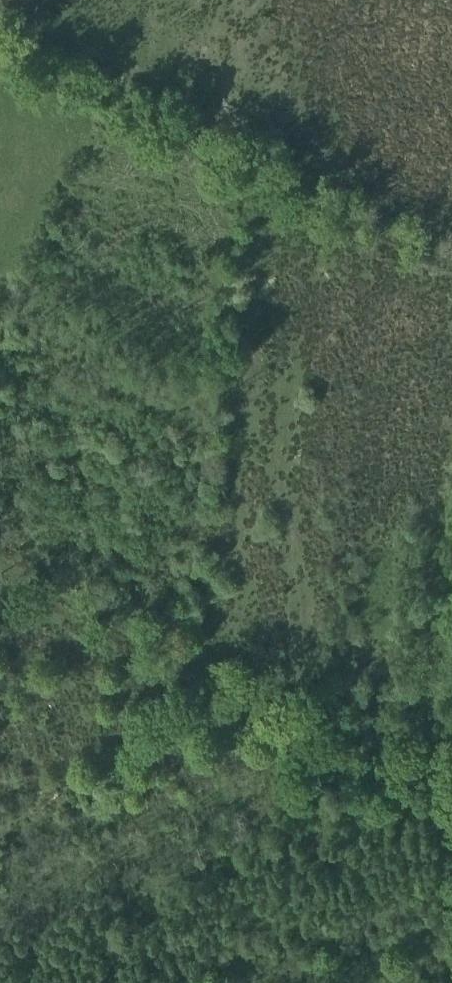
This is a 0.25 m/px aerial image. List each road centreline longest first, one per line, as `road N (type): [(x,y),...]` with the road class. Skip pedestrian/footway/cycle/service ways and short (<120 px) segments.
road 1 (track): [(451,779),(0,561)]

